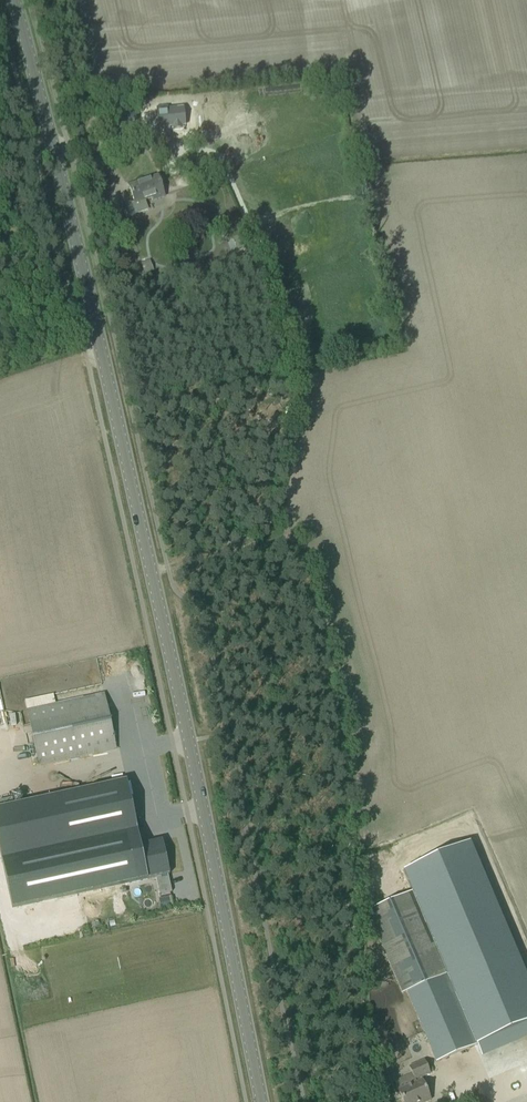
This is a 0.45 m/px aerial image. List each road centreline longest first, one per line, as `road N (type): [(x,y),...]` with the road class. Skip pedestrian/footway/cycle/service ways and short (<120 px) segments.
road 1 (tertiary): [(261,1101),(85,275),(13,0)]

